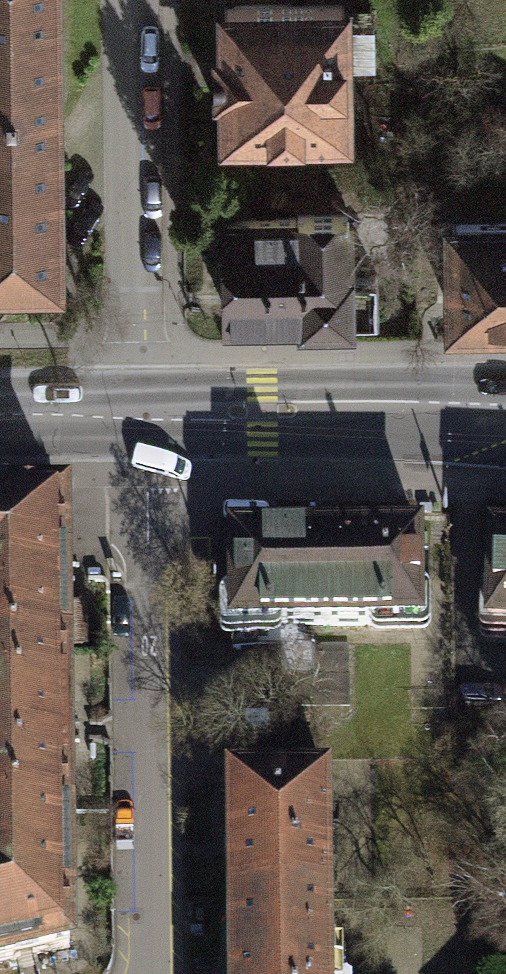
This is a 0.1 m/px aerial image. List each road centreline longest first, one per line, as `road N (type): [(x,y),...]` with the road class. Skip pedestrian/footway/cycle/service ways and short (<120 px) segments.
road 1 (residential): [(145,414),(153,973)]
road 2 (residential): [(139,0),(145,414)]
road 3 (primary): [(145,414),(505,415)]
road 4 (primary): [(0,416),(145,414)]

